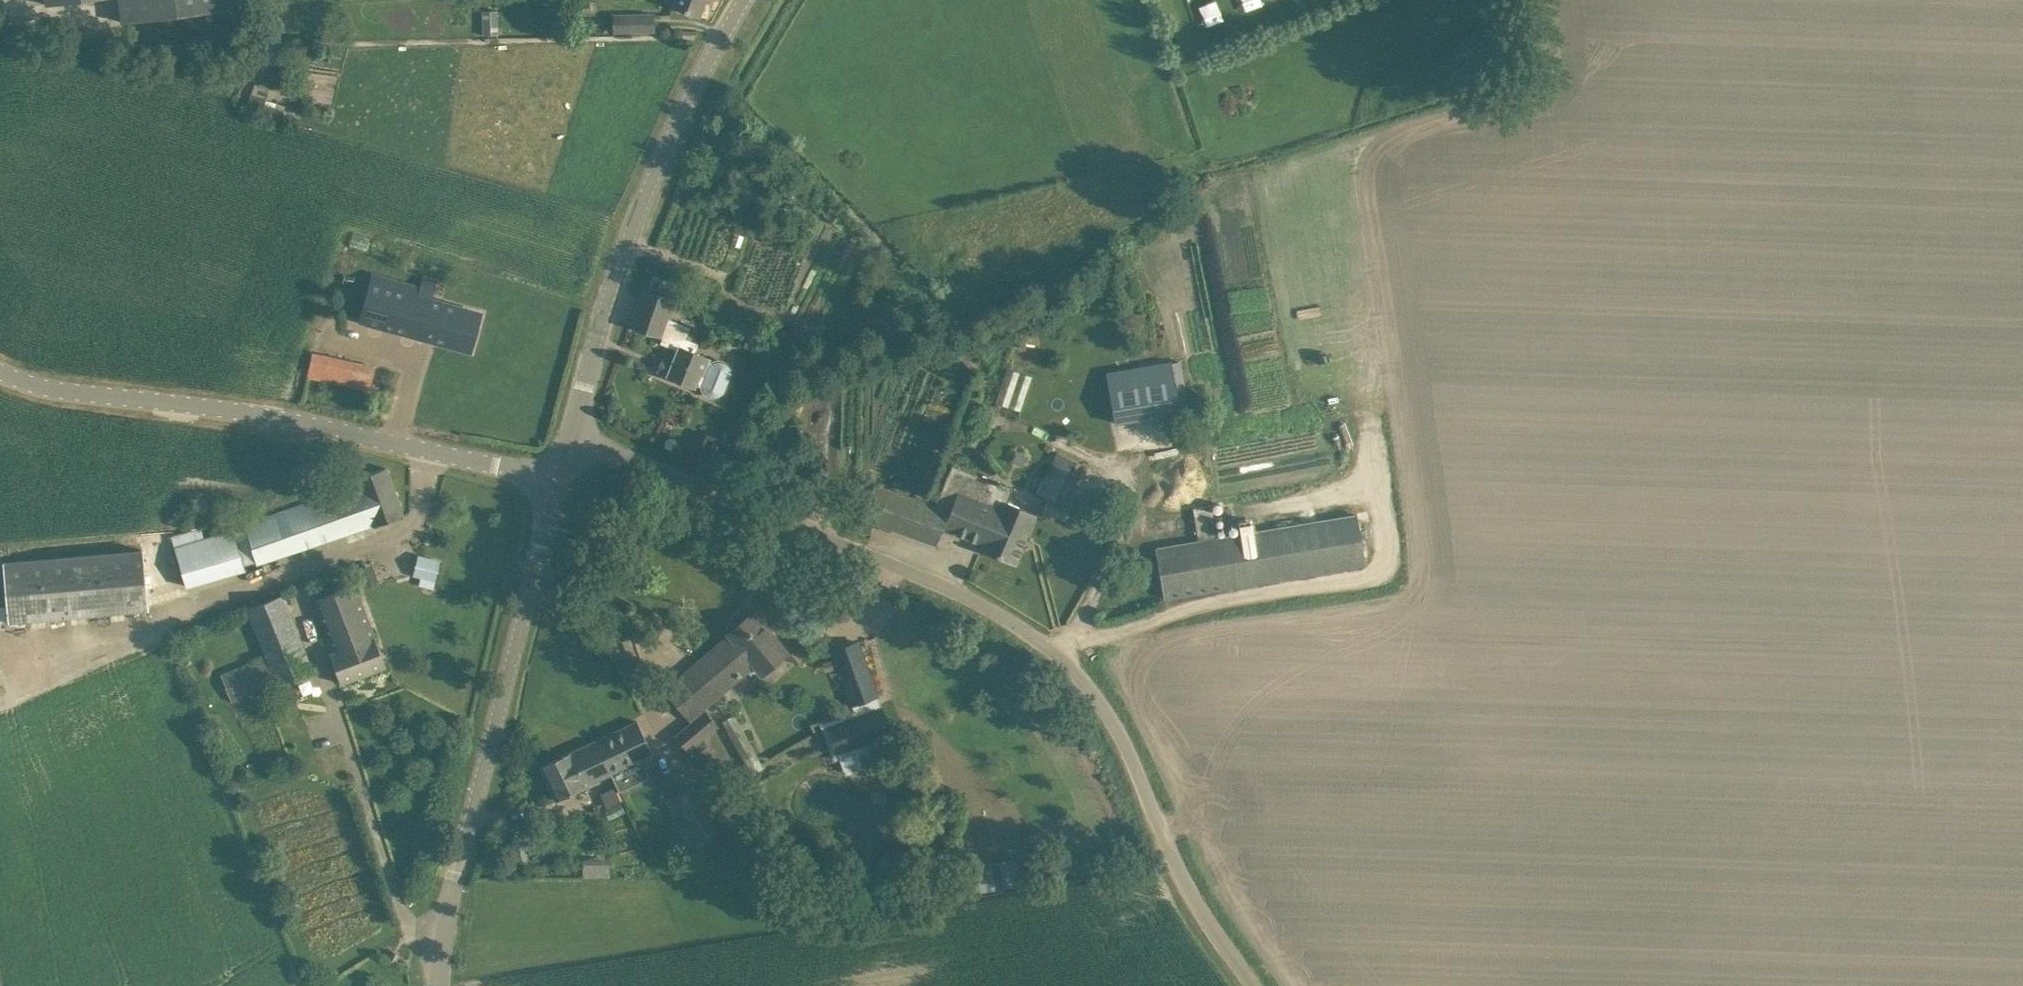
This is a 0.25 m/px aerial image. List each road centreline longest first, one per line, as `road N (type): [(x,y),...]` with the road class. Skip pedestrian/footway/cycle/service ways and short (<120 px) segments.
road 1 (unclassified): [(1254,985),(1183,882),(1122,734),(1059,653),(953,589),(575,434)]
road 2 (unclassified): [(558,476),(0,372)]
road 3 (tertiary): [(439,985),(442,942),(558,476)]
road 4 (tertiary): [(575,434),(645,190),(743,0)]

